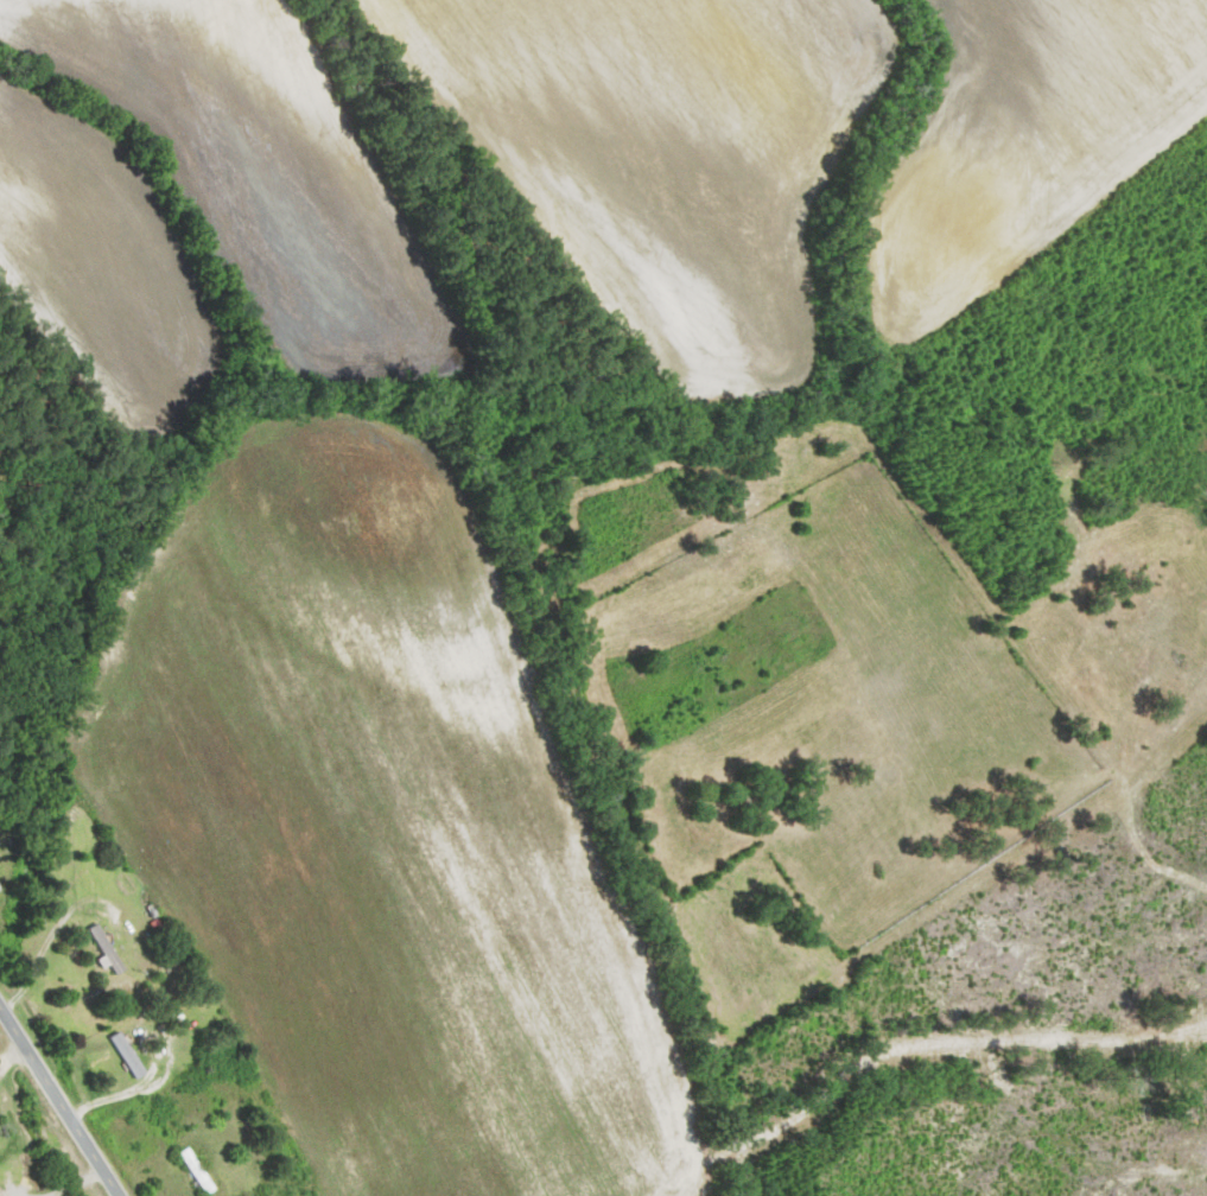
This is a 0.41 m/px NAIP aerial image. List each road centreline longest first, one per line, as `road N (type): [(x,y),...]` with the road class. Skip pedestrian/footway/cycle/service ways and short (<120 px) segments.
road 1 (residential): [(120,1195),(0,1006)]

